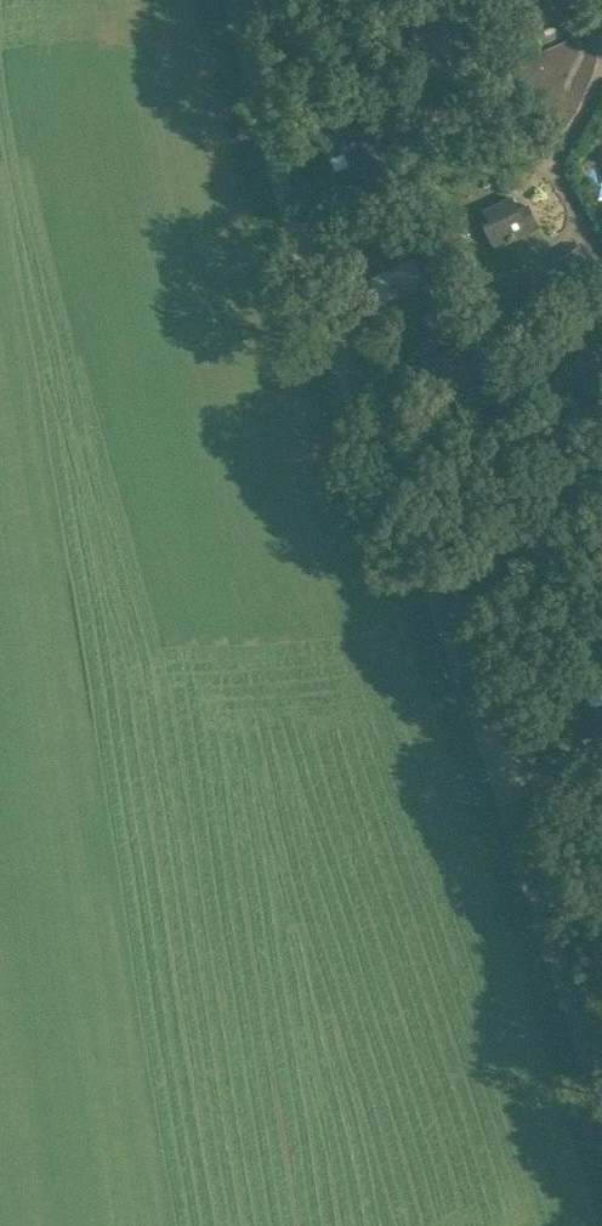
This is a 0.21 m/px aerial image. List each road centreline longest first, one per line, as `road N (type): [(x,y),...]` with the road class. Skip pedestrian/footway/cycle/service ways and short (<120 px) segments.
road 1 (unclassified): [(601,1108),(488,747),(277,184),(238,0)]

